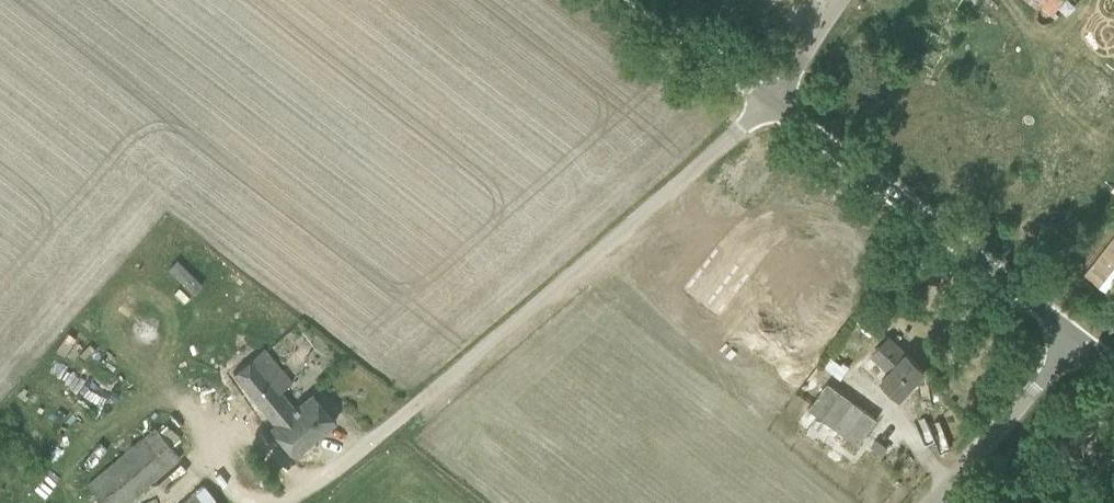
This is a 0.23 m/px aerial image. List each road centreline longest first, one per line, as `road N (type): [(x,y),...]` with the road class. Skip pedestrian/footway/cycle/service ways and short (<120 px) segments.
road 1 (unclassified): [(1090,345),(771,103)]
road 2 (unclassified): [(958,502),(1090,345)]
road 3 (unclassified): [(771,103),(637,0)]
road 4 (unclassified): [(843,0),(771,103)]

